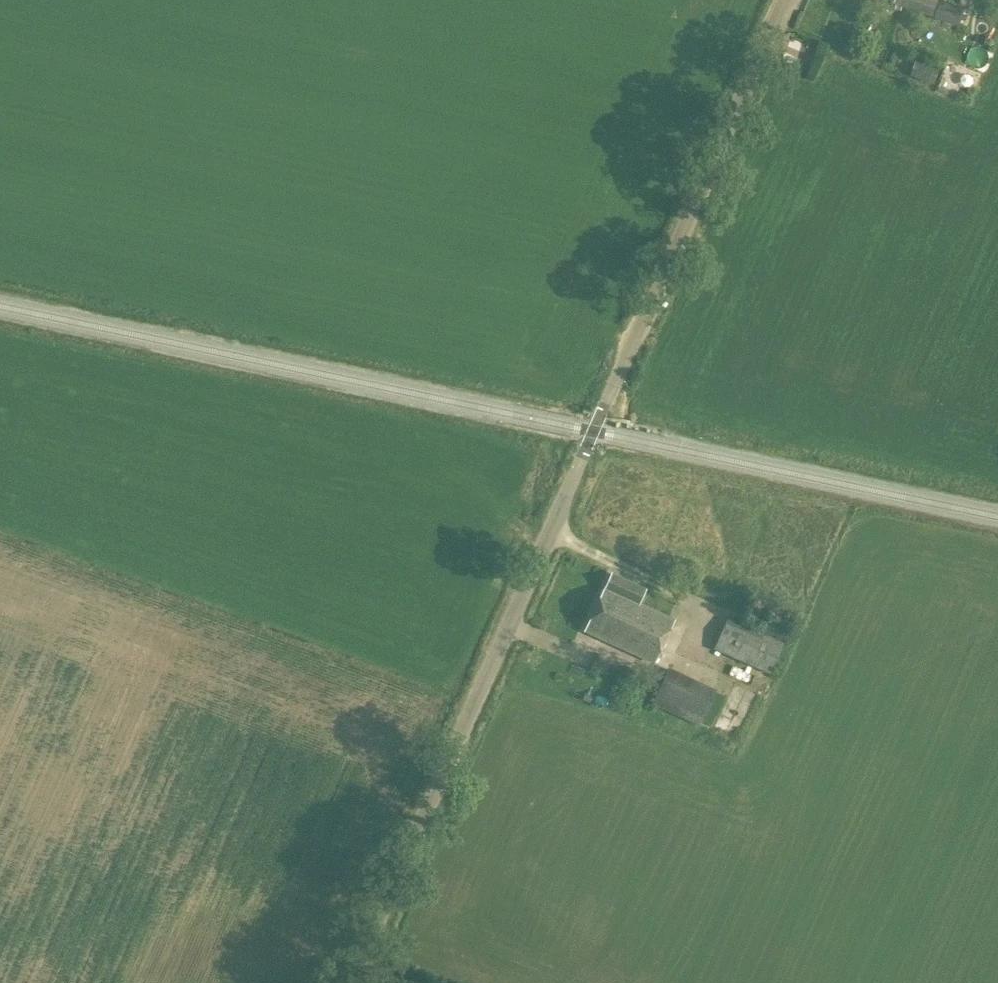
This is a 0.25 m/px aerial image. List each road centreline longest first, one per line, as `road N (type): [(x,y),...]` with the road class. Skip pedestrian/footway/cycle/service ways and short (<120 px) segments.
road 1 (unclassified): [(349,982),(783,0)]

